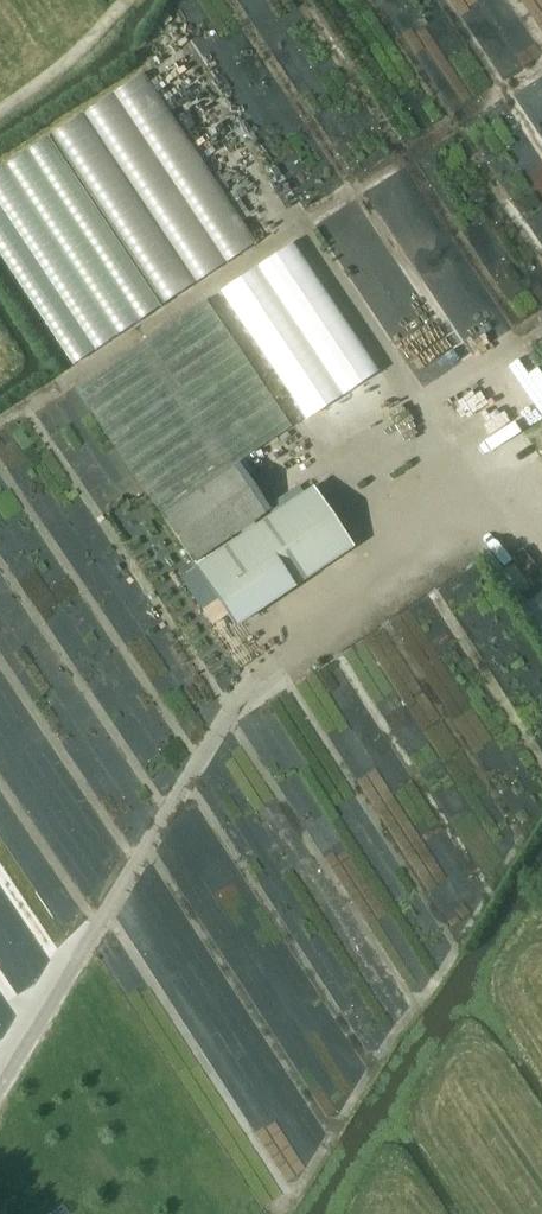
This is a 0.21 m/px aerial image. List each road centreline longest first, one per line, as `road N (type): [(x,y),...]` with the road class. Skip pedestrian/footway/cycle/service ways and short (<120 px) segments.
road 1 (track): [(0,113),(77,59),(126,0)]

